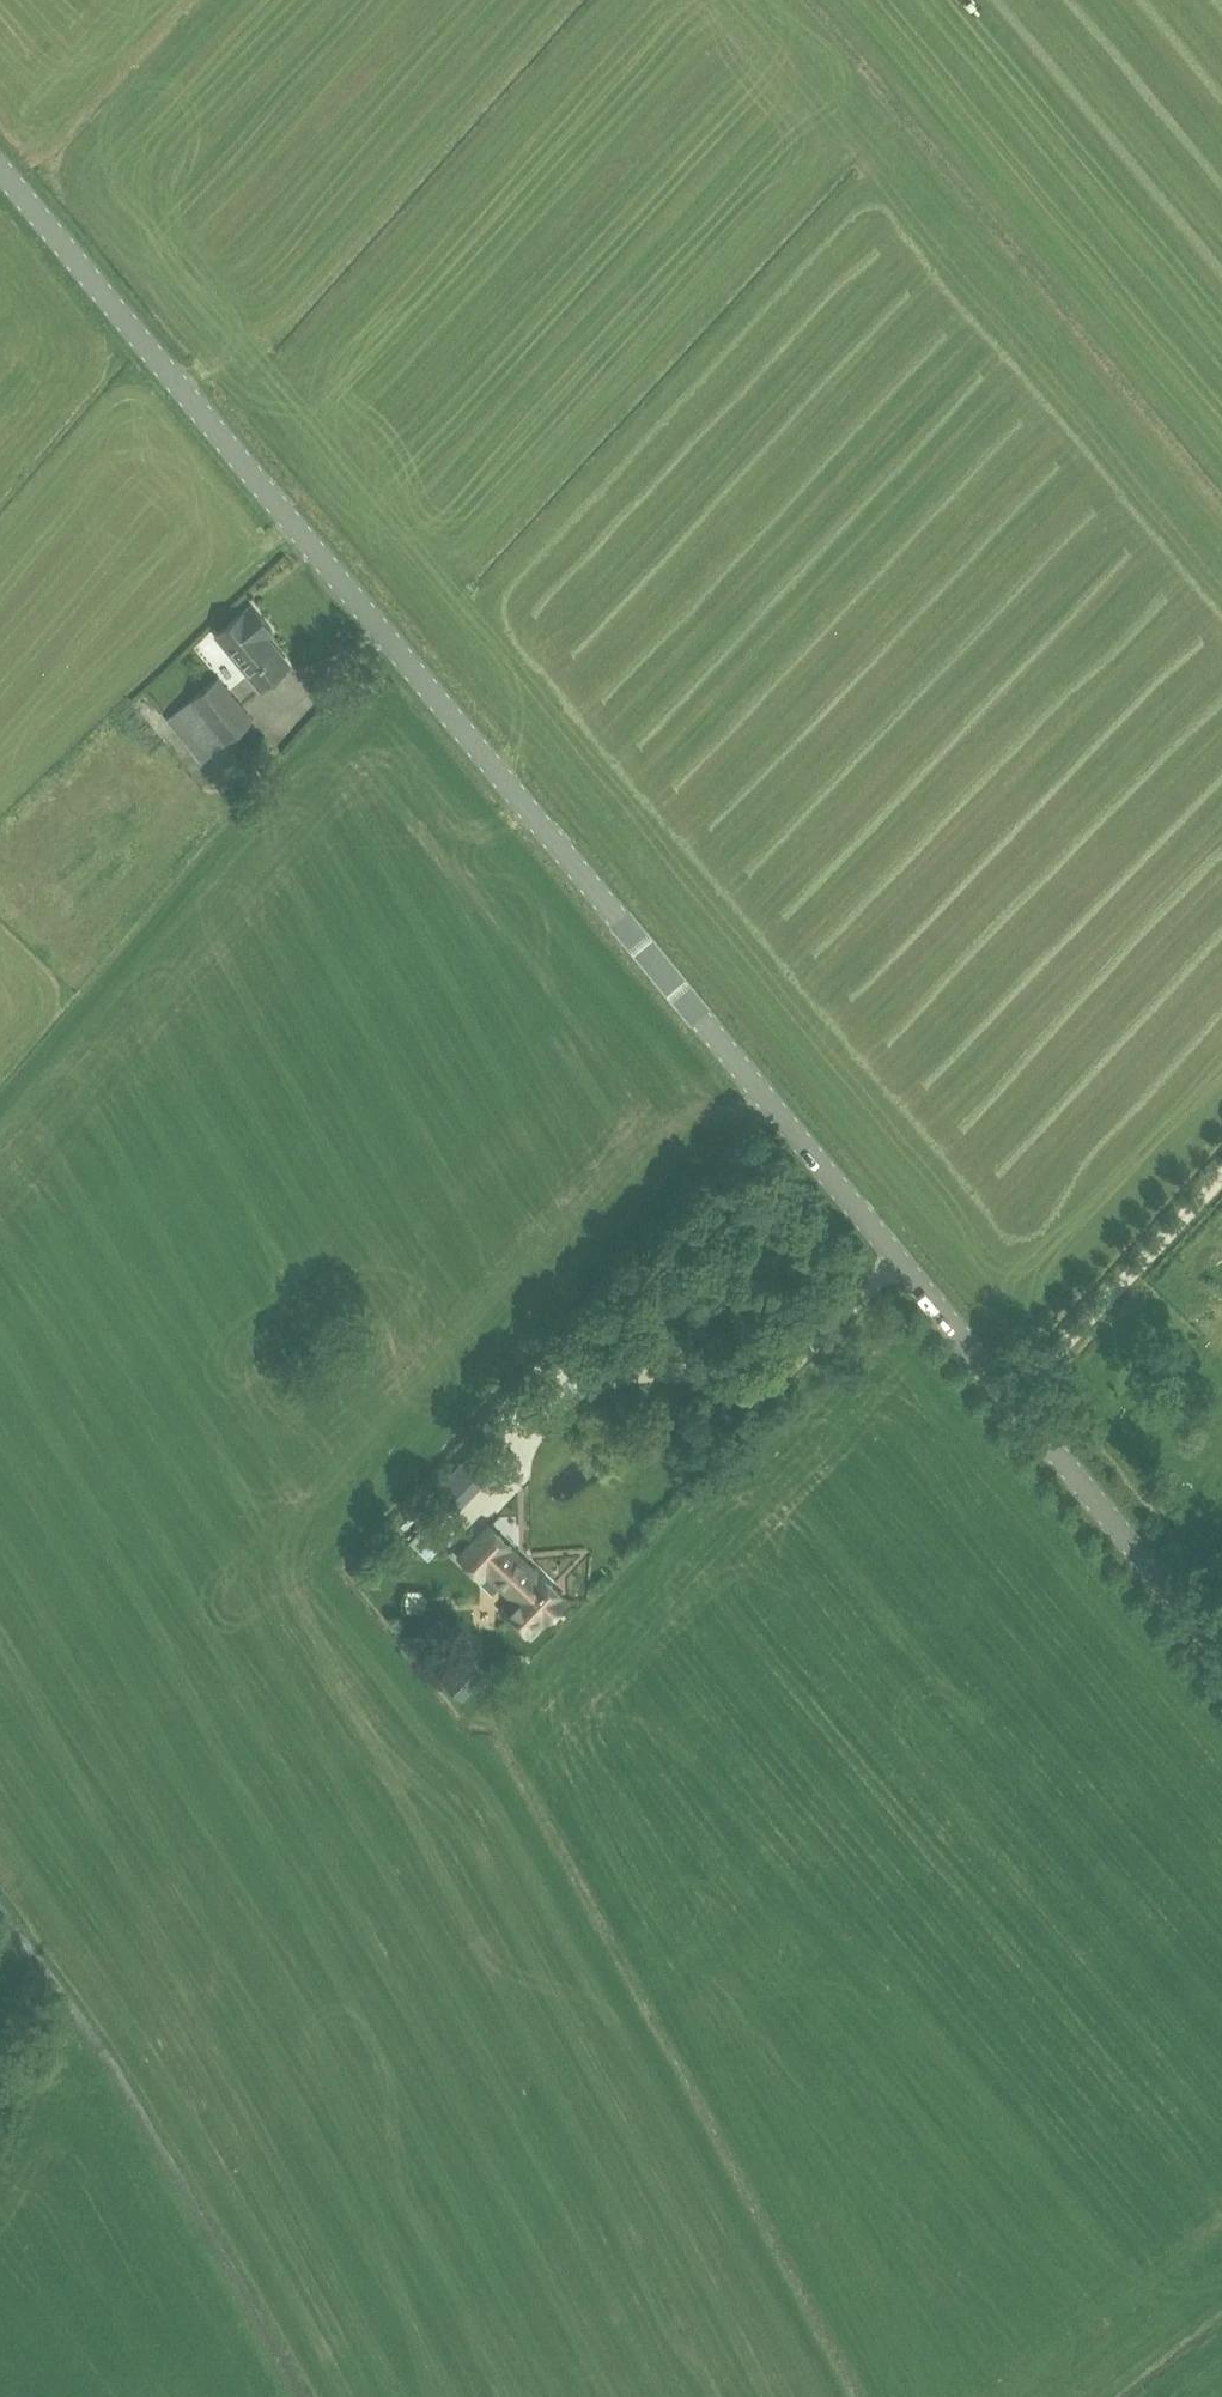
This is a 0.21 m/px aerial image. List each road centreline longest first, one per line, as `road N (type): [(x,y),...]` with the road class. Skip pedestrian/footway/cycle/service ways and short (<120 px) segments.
road 1 (unclassified): [(1221,1652),(0,167)]
road 2 (track): [(0,1890),(197,2188),(315,2396)]
road 3 (track): [(1012,1395),(1221,1179)]

